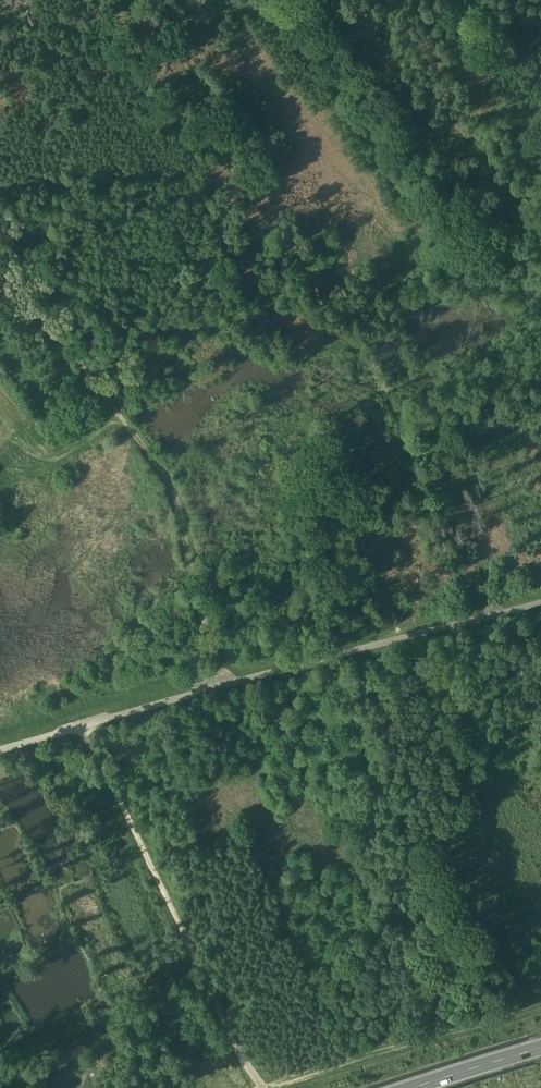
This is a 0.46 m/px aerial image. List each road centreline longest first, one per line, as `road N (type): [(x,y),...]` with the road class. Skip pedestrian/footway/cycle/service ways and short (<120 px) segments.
road 1 (track): [(222,685),(161,469),(0,259)]
road 2 (track): [(262,1087),(85,725)]
road 3 (track): [(540,602),(222,685)]
road 4 (track): [(261,1086),(540,1003)]
road 5 (primary): [(403,1087),(540,1046)]
road 6 (track): [(222,685),(85,725)]

